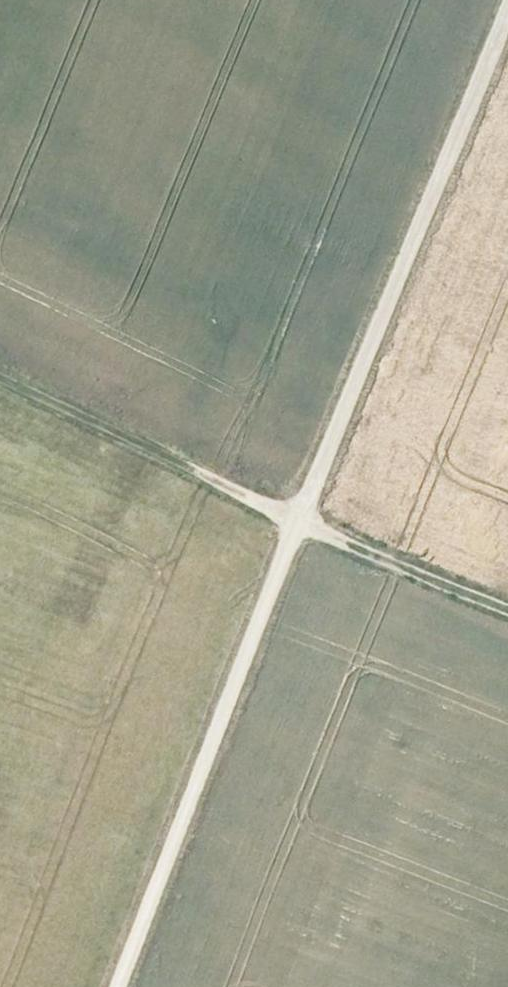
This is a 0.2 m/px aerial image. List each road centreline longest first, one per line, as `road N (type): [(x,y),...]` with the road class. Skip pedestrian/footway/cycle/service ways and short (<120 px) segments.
road 1 (track): [(119,986),(507,13)]
road 2 (track): [(0,379),(300,524),(507,610)]

